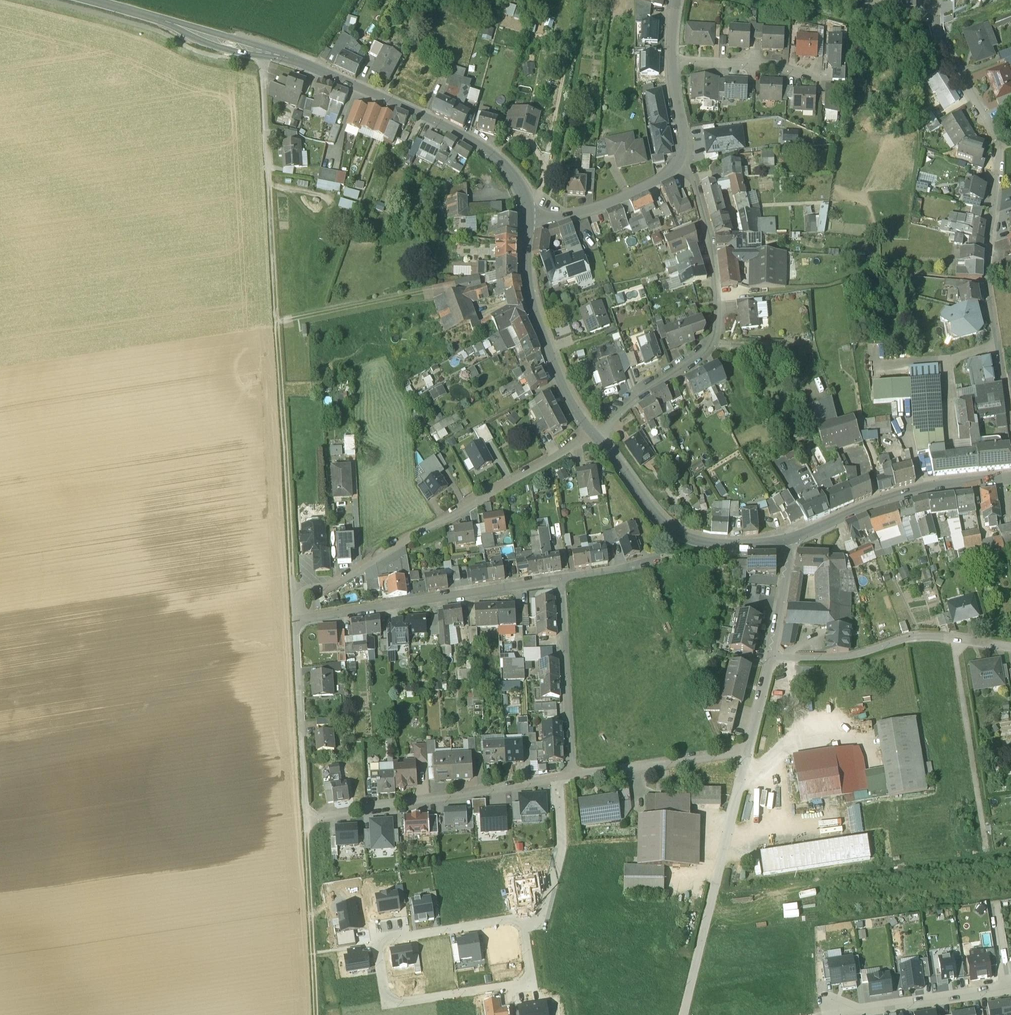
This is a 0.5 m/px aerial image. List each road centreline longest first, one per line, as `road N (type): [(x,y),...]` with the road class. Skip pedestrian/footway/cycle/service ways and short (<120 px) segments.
road 1 (secondary): [(90,0),(296,61),(435,122),(501,163),(524,192),(526,217)]
road 2 (residential): [(1010,431),(988,280),(999,144),(942,47),(934,0)]
road 3 (track): [(293,605),(268,184)]
road 4 (residential): [(294,618),(302,592),(327,587),(593,431)]
road 5 (residential): [(521,918),(385,938),(379,950),(385,991),(395,1002),(521,984),(529,972)]
road 6 (residential): [(681,161),(691,168),(704,214),(714,335),(709,347),(593,431)]
road 7 (residential): [(682,1014),(743,753)]
road 8 (residential): [(559,579),(294,618)]
road 9 (residential): [(557,781),(304,816)]
road 10 (secondary): [(593,431),(668,527),(711,541),(788,539)]
road 11 (residential): [(771,653),(832,657),(920,636),(1010,647)]
road 12 (secondary): [(526,217),(524,275),(574,402),(593,431)]
road 13 (residential): [(559,579),(568,779)]
road 14 (track): [(316,1014),(304,816)]
road 15 (residential): [(304,816),(294,618)]
road 16 (secondary): [(788,539),(878,501),(975,482)]
road 17 (residential): [(1007,984),(828,1011)]
road 18 (residential): [(743,753),(568,779)]
road 19 (residential): [(681,161),(629,196),(526,217)]
road 20 (residential): [(557,781),(562,847),(542,915),(521,918)]
road 21 (residential): [(671,60),(763,61),(825,78)]

